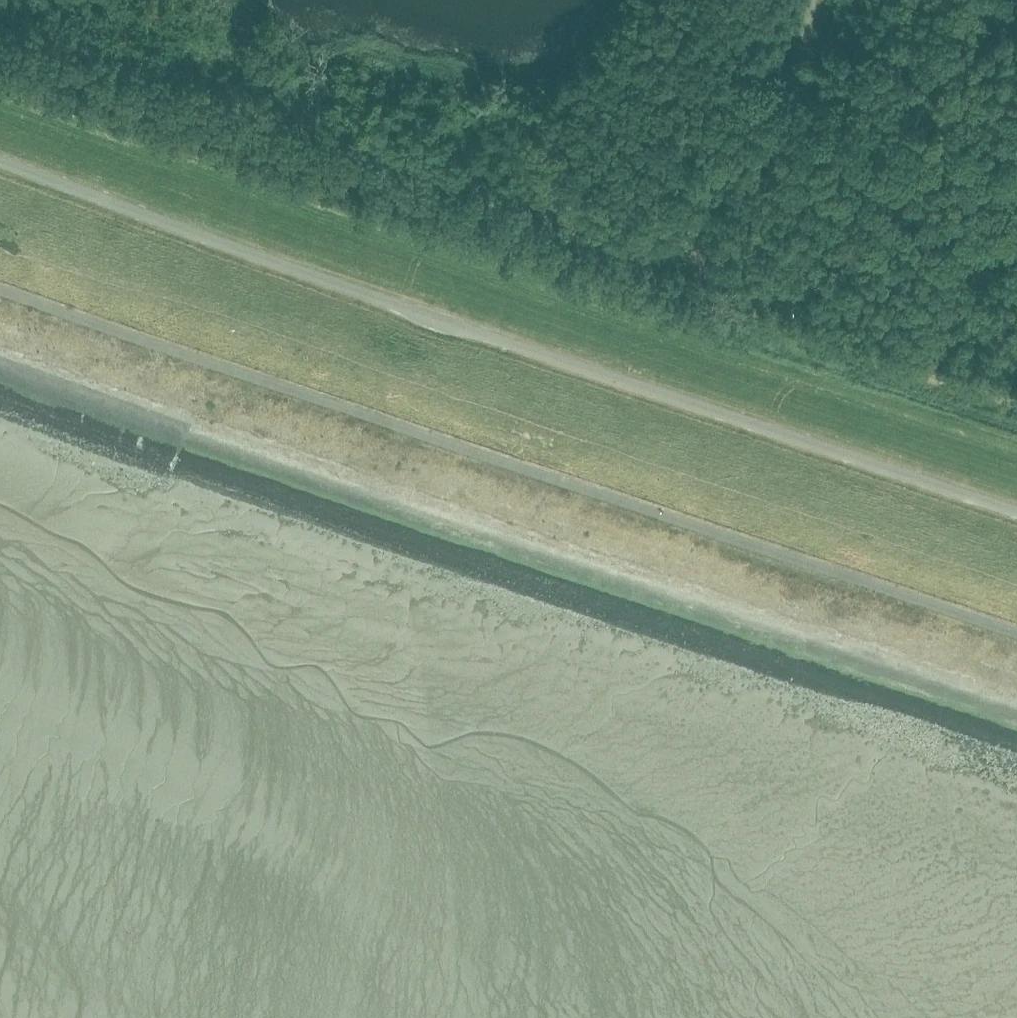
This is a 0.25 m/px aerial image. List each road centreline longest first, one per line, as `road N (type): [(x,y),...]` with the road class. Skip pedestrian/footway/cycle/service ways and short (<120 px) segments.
road 1 (unclassified): [(1016,508),(0,159)]

